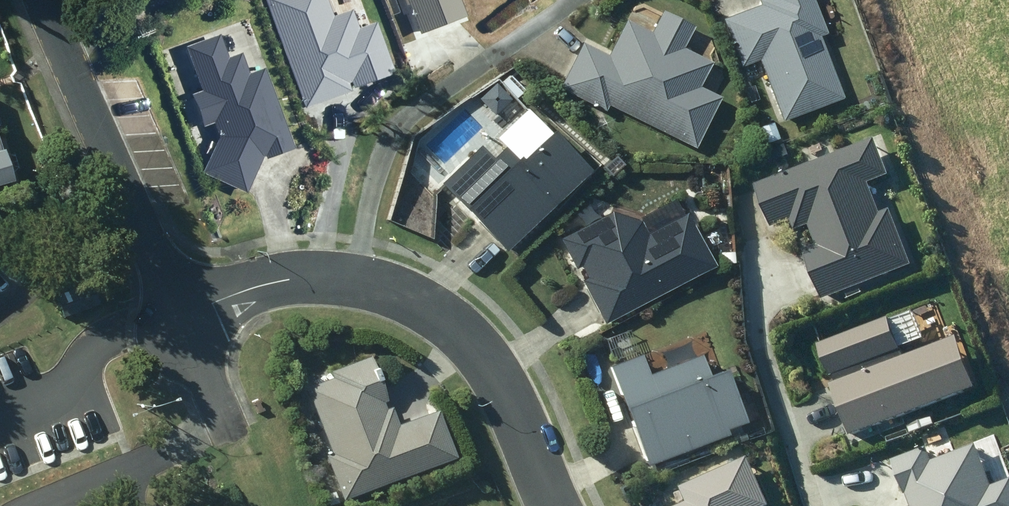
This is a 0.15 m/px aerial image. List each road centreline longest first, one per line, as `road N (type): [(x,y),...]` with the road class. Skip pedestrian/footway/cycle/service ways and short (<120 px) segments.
road 1 (residential): [(186,317),(281,283),(337,281),(409,301),(479,361),(547,505)]
road 2 (residential): [(47,0),(186,317)]
road 3 (residential): [(186,317),(236,437)]

